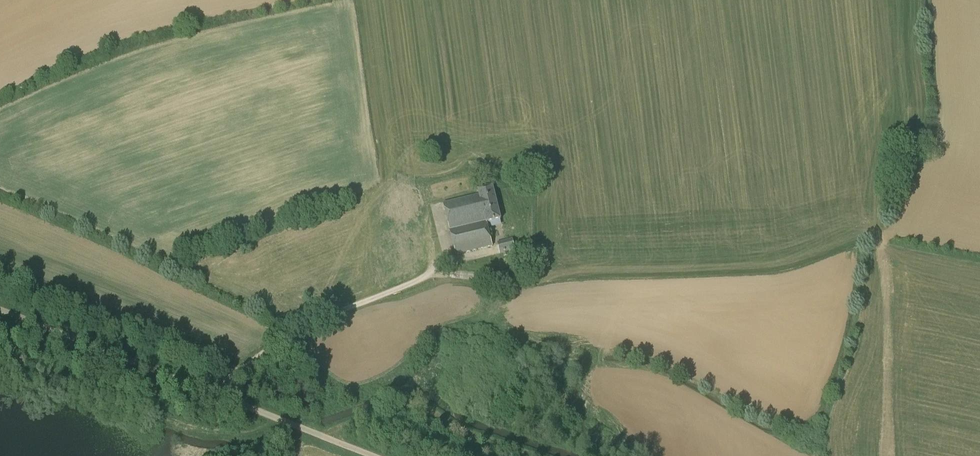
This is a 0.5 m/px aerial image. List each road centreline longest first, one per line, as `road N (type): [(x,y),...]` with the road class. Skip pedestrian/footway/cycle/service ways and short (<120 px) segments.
road 1 (unclassified): [(363,455),(0,314)]

